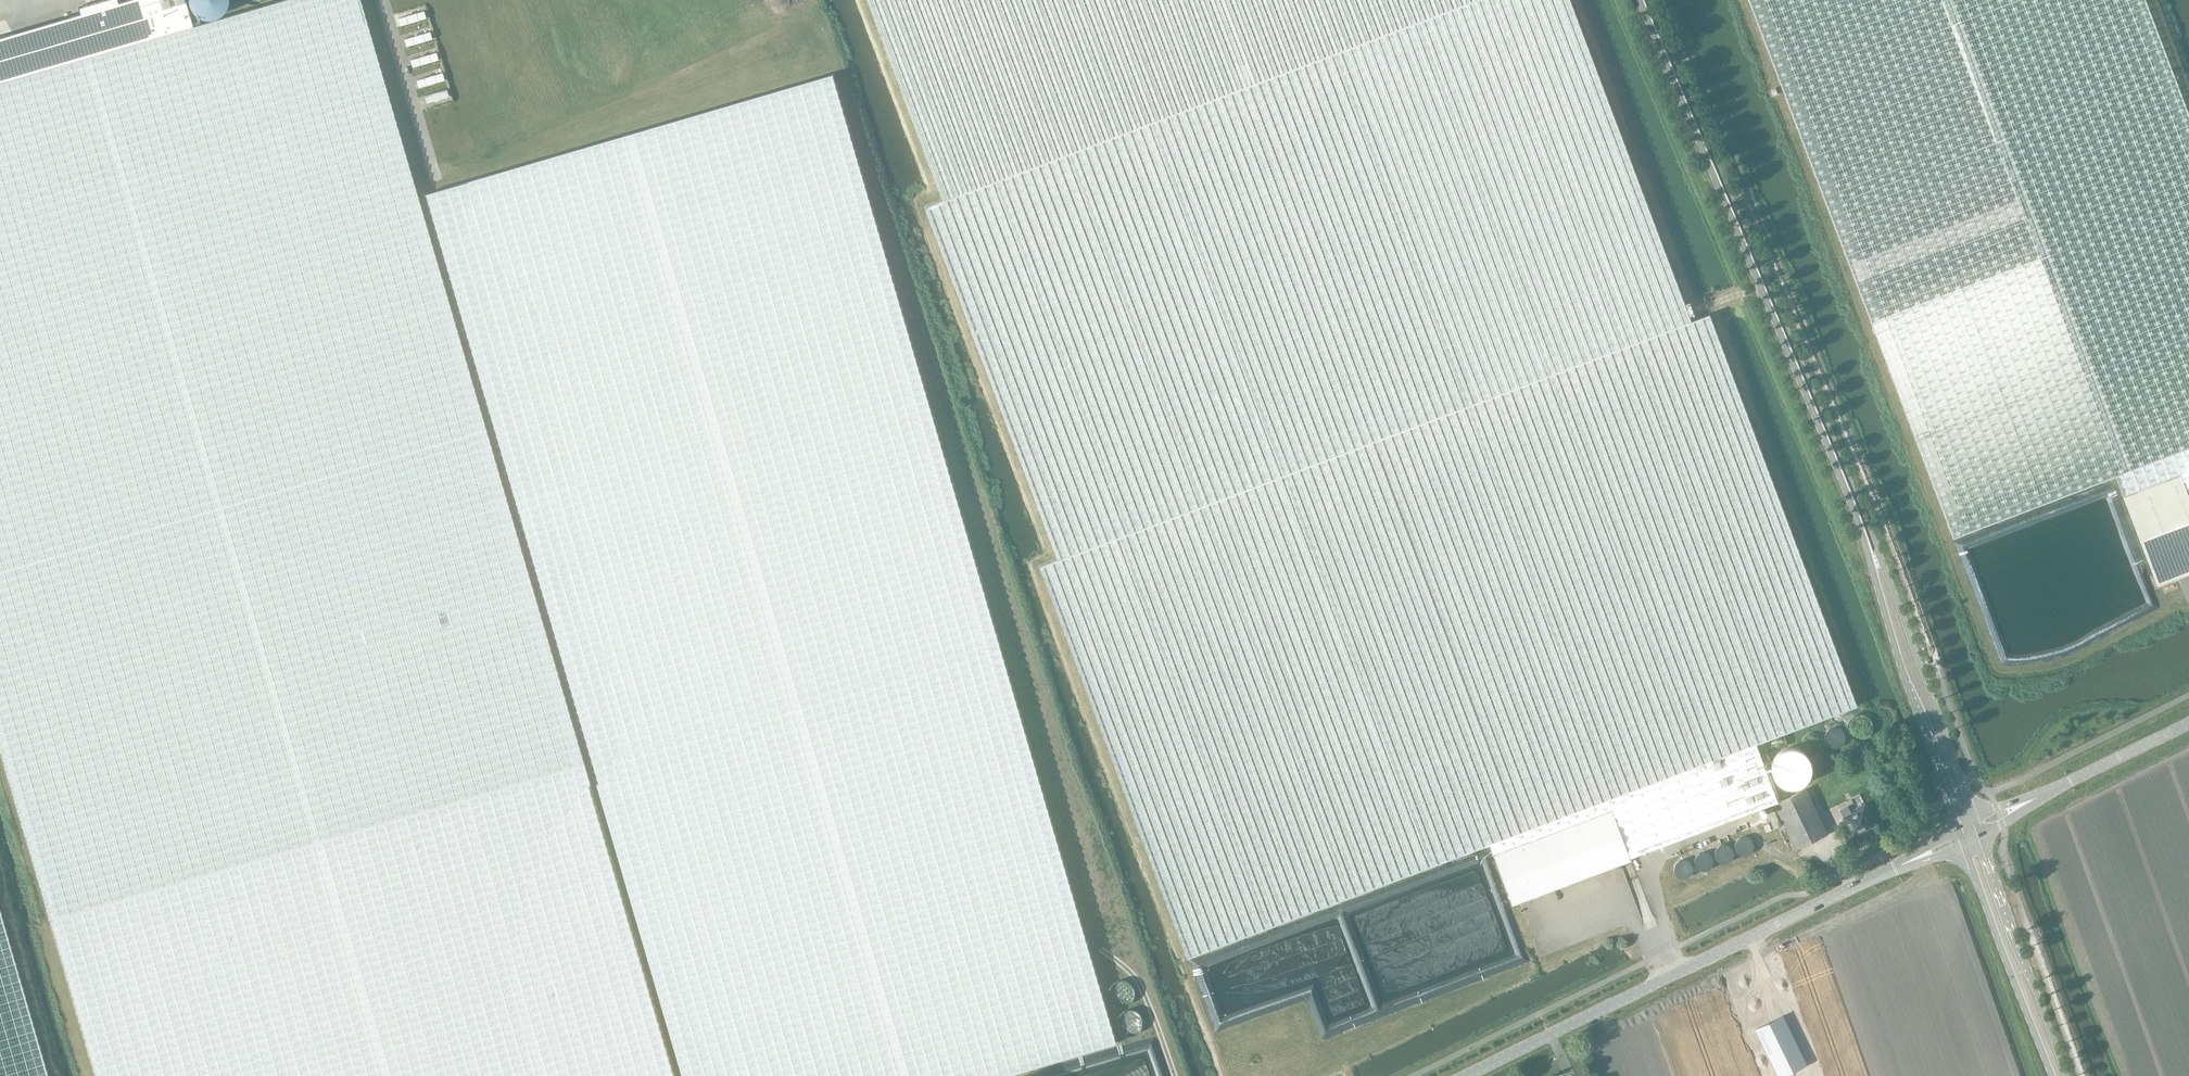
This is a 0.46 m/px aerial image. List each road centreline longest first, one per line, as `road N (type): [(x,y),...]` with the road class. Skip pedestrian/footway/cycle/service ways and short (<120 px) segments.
road 1 (tertiary): [(1974,829),(1862,526),(1641,0)]
road 2 (unclassified): [(1469,1075),(1974,829)]
road 3 (tertiary): [(2062,1075),(1974,829)]
road 4 (unclassified): [(1974,829),(2188,723)]
road 5 (track): [(1101,949),(1137,978),(1175,1075)]

